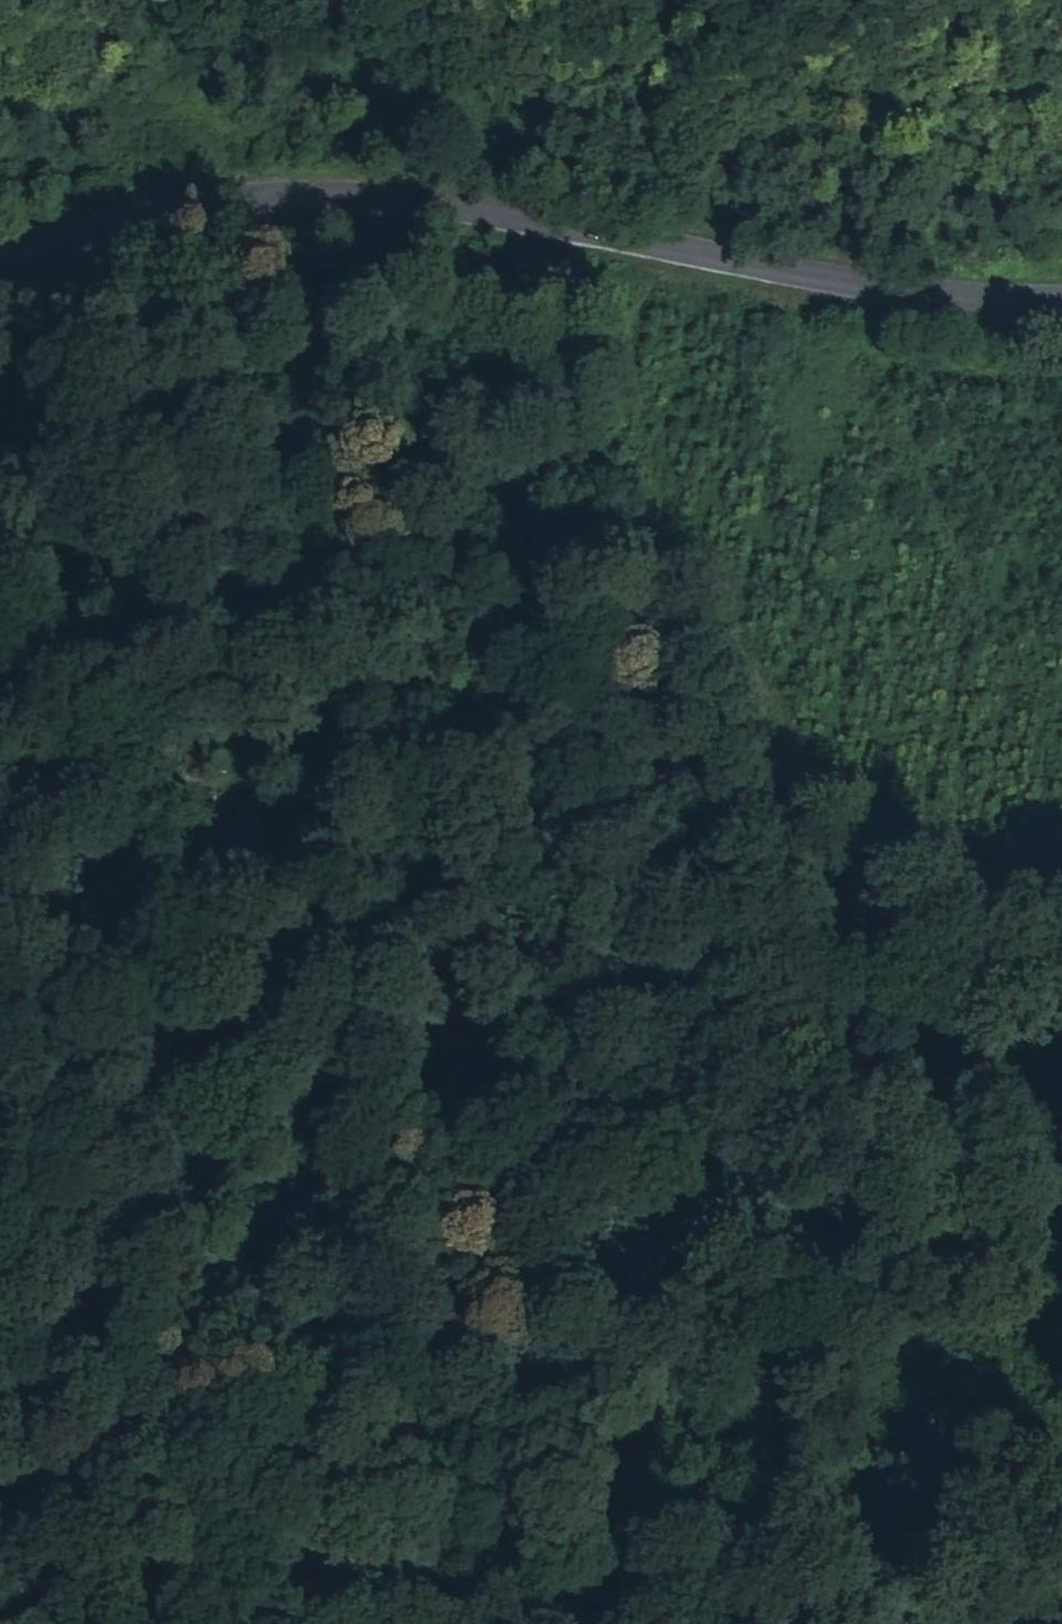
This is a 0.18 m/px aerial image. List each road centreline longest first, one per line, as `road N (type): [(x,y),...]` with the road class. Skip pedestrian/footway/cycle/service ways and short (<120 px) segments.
road 1 (tertiary): [(0,263),(170,169),(243,158),(880,289),(1061,298)]

